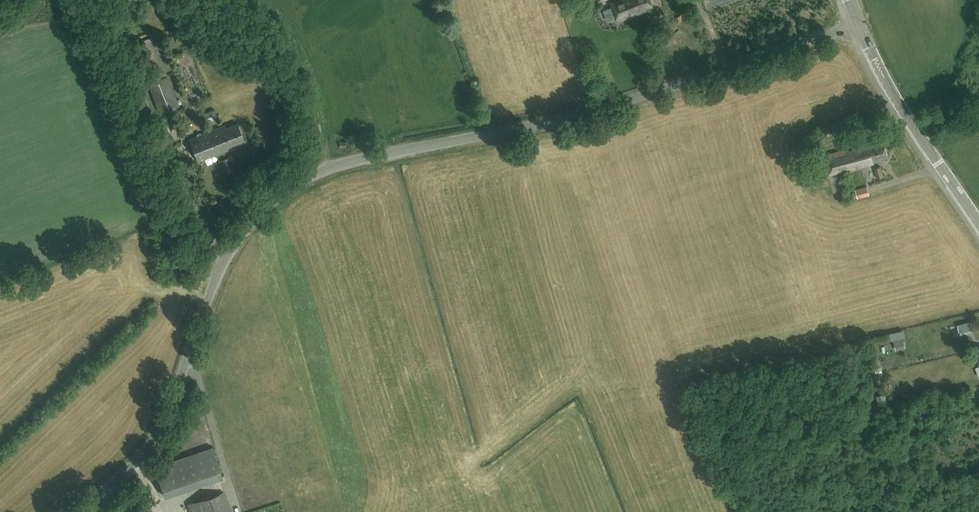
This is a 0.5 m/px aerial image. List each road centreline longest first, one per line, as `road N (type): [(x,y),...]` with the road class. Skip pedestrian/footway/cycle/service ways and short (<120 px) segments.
road 1 (unclassified): [(102,493),(157,435),(223,260),(257,214),(292,186),(354,159),(587,113),(861,24)]
road 2 (secondary): [(978,222),(887,80),(861,24)]

